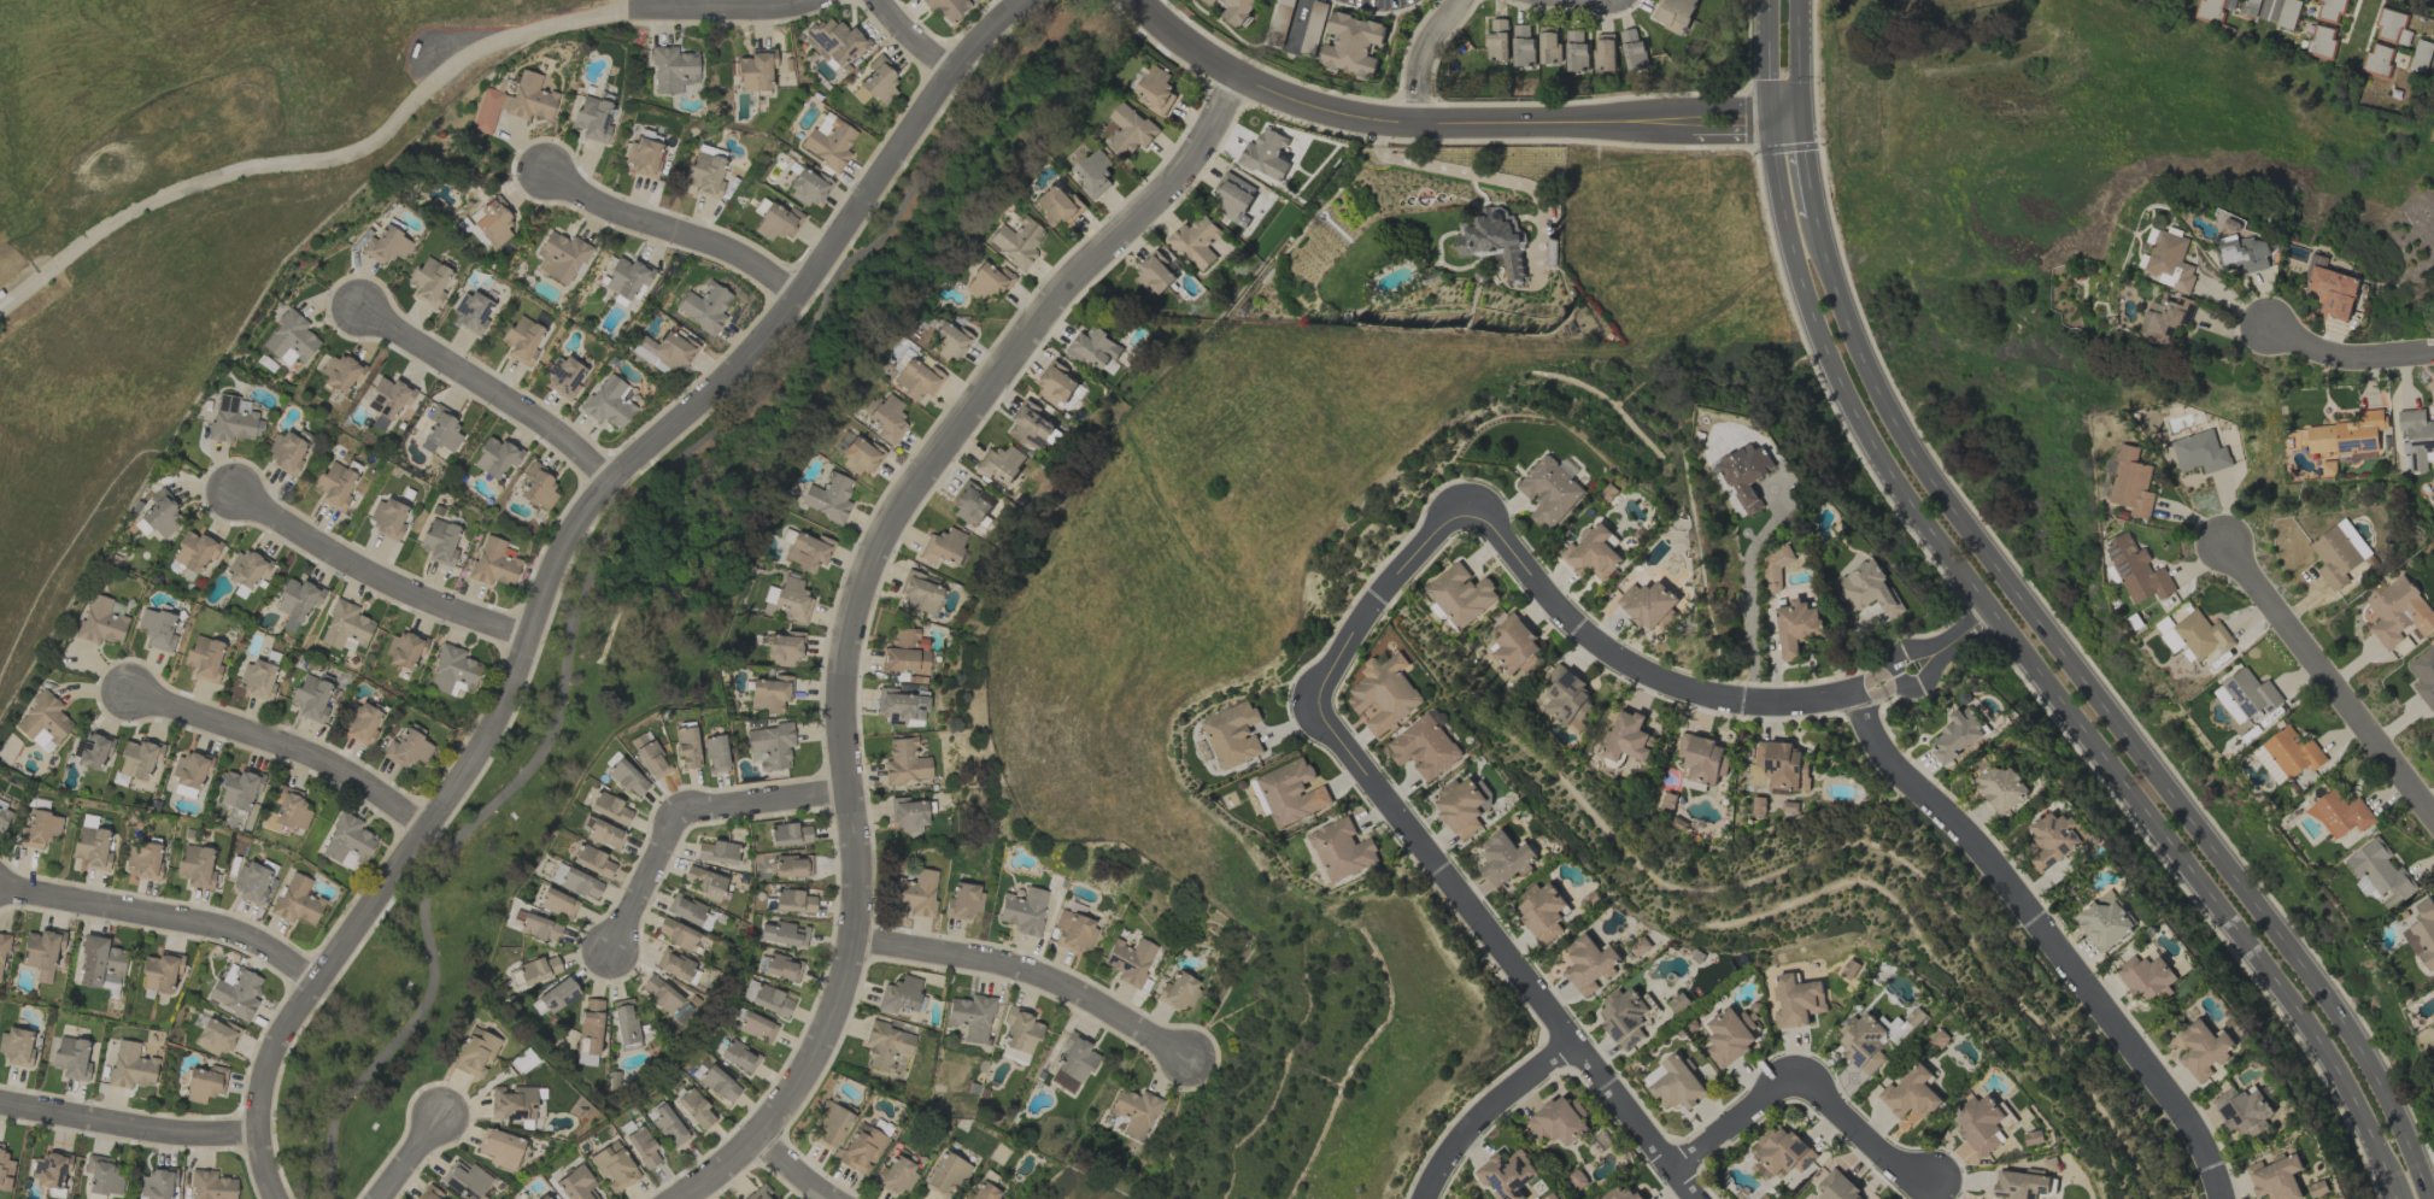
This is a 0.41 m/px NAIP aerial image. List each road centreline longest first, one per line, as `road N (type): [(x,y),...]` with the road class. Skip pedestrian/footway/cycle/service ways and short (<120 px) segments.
road 1 (residential): [(281,1198),(259,1136),(274,1064),(491,734),(570,546),(612,483),(714,396),(804,298),(954,72),(1033,0)]
road 2 (secondary): [(1767,0),(1767,80),(1787,241),(1841,393),(1881,468),(1949,563),(2321,1047),(2353,1100),(2394,1198)]
road 3 (residential): [(685,1198),(757,1141),(821,1056),(860,946),(846,687),(868,593),(925,483),(1038,335),(1190,174),(1237,71)]
road 4 (secondary): [(2425,1198),(2358,1045),(1913,462),(1872,388),(1822,258),(1816,217)]
road 5 (residential): [(1439,871),(1332,735),(1320,706),(1322,683),(1367,611),(1431,535),(1458,517),(1473,516),(1490,528),(1587,640),(1646,672),(1738,700),(1854,693),(1882,680)]
road 6 (residential): [(1802,123),(1419,118),(1327,105),(1237,71),(1139,0)]
road 7 (residential): [(1854,693),(1877,752),(1966,839),(2182,1109),(2205,1144),(2224,1198)]
road 8 (residential): [(1439,871),(1697,1198)]
road 9 (residential): [(860,946),(1034,974),(1190,1064)]
road 10 (residential): [(2227,547),(2433,828)]
road 11 (residential): [(322,985),(229,934),(0,891)]
road 12 (residential): [(530,641),(389,586),(237,495)]
road 13 (residential): [(429,833),(322,763),(136,695)]
road 14 (residential): [(857,799),(686,819),(617,948)]
road 15 (residential): [(612,483),(547,424),(364,312)]
road 16 (residential): [(804,298),(733,255),(553,177)]
road 17 (residential): [(259,1136),(164,1136),(0,1106)]
road 18 (residential): [(1567,1044),(1480,1113),(1423,1198)]
road 19 (residential): [(819,0),(781,11),(632,7)]
road 20 (residential): [(1793,1081),(1935,1191)]
road 21 (residential): [(2433,350),(2341,359),(2271,331)]
road 22 (residential): [(1675,1172),(1777,1083),(1793,1081)]
road 23 (residential): [(1463,0),(1419,64),(1419,118)]
road 24 (residential): [(1882,680),(1992,613)]
road 25 (secondary): [(1802,123),(1801,0)]

